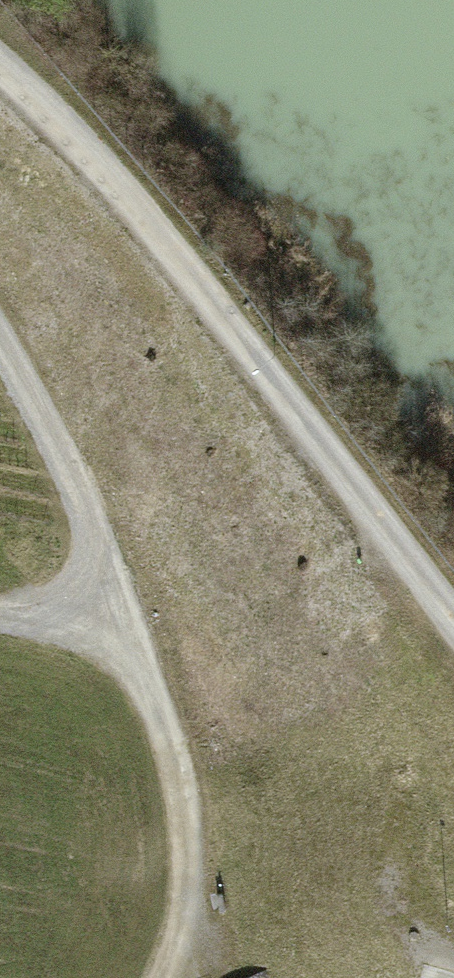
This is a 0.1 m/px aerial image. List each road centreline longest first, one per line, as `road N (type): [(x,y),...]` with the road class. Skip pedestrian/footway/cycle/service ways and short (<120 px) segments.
road 1 (track): [(453,622),(148,222),(0,64)]
road 2 (track): [(0,345),(55,436),(182,805),(180,919),(160,977)]

